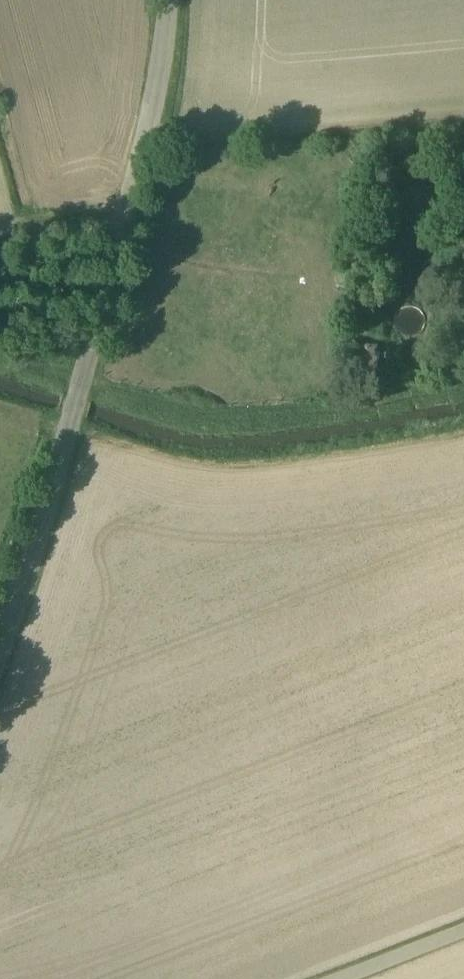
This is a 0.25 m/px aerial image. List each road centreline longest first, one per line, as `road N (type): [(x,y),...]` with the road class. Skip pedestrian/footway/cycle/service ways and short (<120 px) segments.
road 1 (unclassified): [(0,649),(138,172),(162,71),(168,0)]
road 2 (track): [(79,386),(233,415),(310,412),(463,388)]
road 3 (unclassified): [(463,930),(337,978)]

